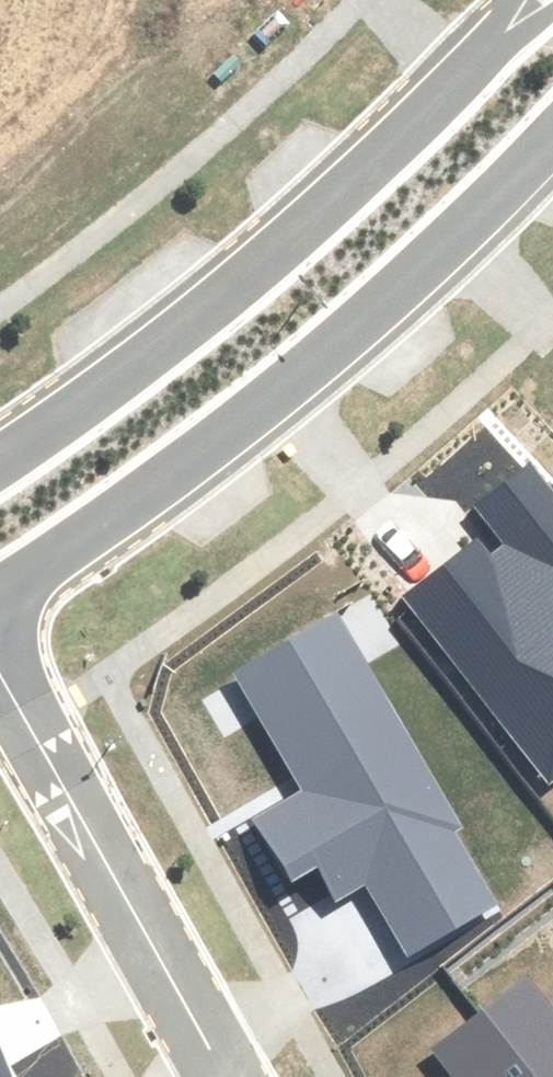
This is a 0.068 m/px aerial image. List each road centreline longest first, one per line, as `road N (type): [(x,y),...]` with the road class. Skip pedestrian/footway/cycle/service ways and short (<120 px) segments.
road 1 (tertiary): [(552,141),(420,275),(175,473),(0,592)]
road 2 (tertiary): [(0,458),(247,278),(540,0)]
road 3 (residential): [(234,1076),(0,670)]

